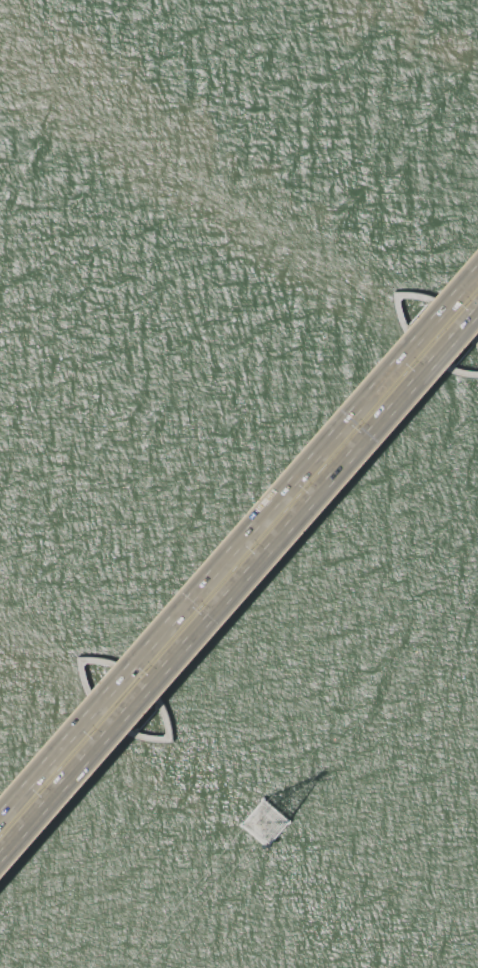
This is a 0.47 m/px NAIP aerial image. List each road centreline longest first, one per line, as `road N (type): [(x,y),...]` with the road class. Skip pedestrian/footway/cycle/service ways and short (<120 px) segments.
road 1 (motorway): [(0,859),(477,309)]
road 2 (motorway): [(477,268),(0,818)]

